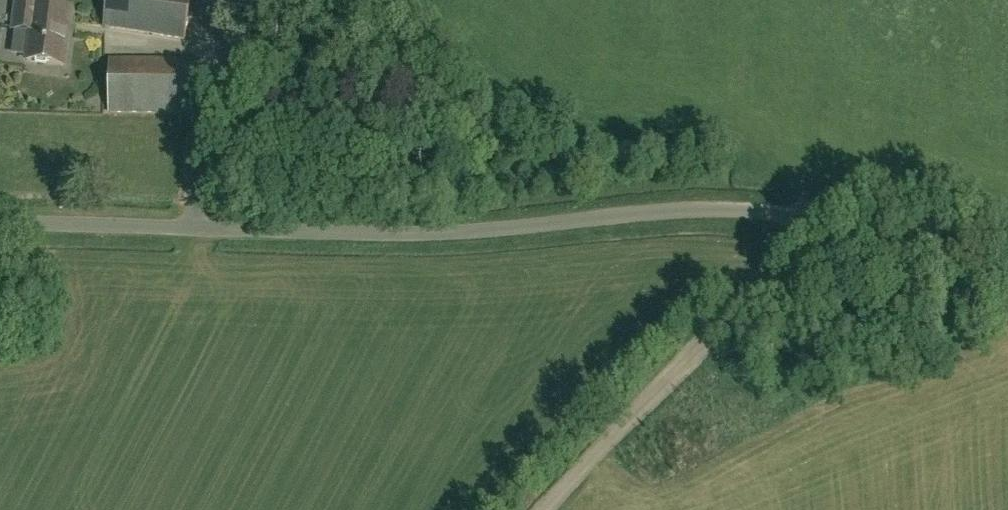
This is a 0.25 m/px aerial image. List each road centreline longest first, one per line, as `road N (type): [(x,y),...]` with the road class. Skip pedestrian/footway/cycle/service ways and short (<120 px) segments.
road 1 (unclassified): [(1007,260),(953,241),(700,207),(301,244),(181,229),(0,226)]
road 2 (track): [(804,216),(773,275),(554,509)]

